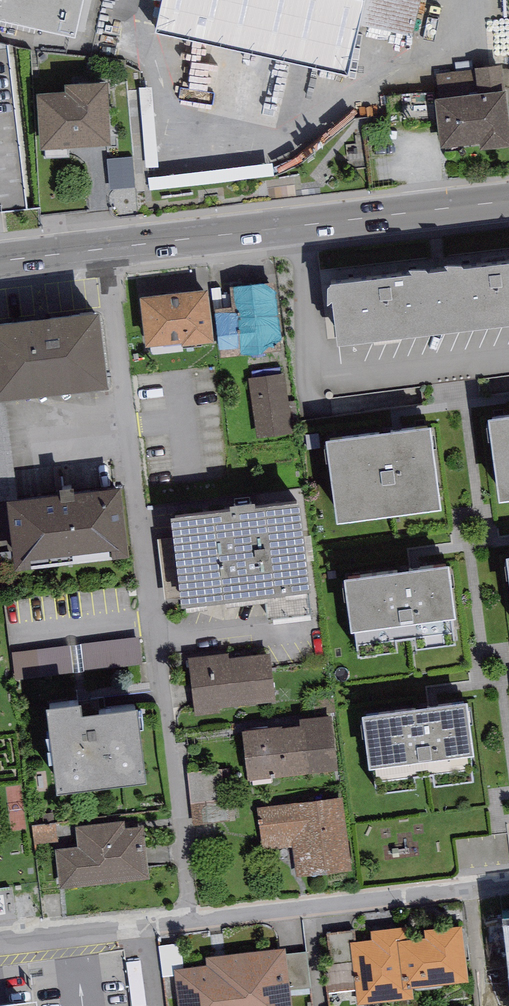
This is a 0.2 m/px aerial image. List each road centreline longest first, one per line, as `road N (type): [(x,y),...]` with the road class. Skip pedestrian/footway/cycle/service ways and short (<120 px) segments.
road 1 (tertiary): [(0,262),(508,199)]
road 2 (residential): [(6,943),(508,881)]

